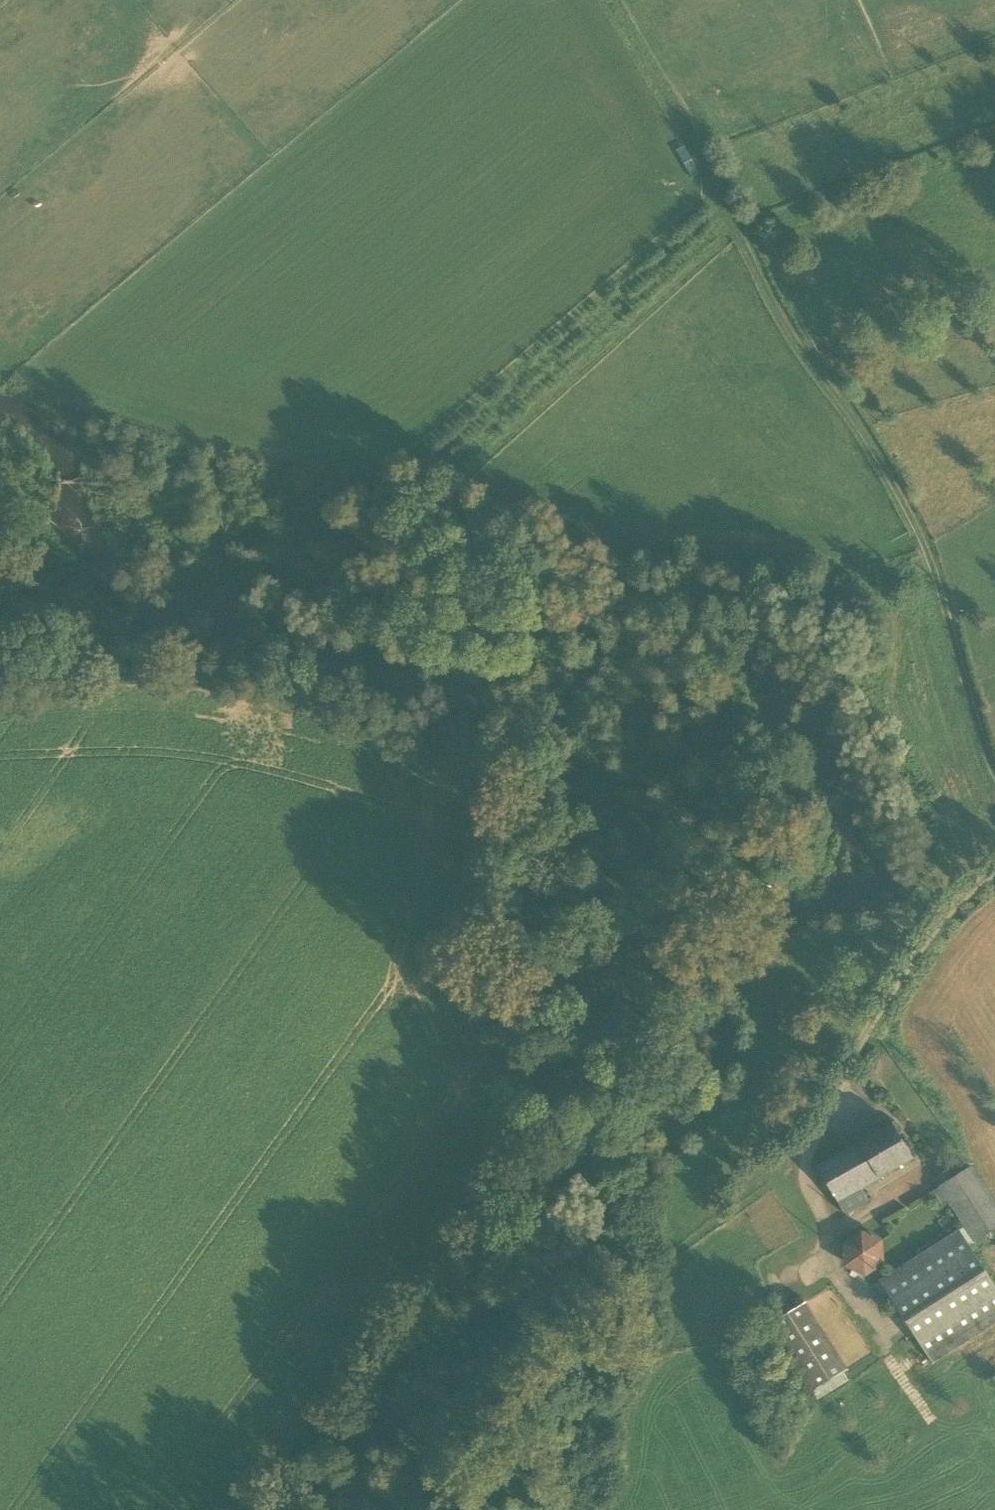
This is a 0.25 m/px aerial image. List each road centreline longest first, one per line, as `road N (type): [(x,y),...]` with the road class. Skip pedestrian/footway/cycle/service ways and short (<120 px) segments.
road 1 (track): [(606,0),(795,332),(903,500),(933,564),(994,771)]
road 2 (unclassified): [(830,1132),(884,1008),(939,918),(994,868)]

